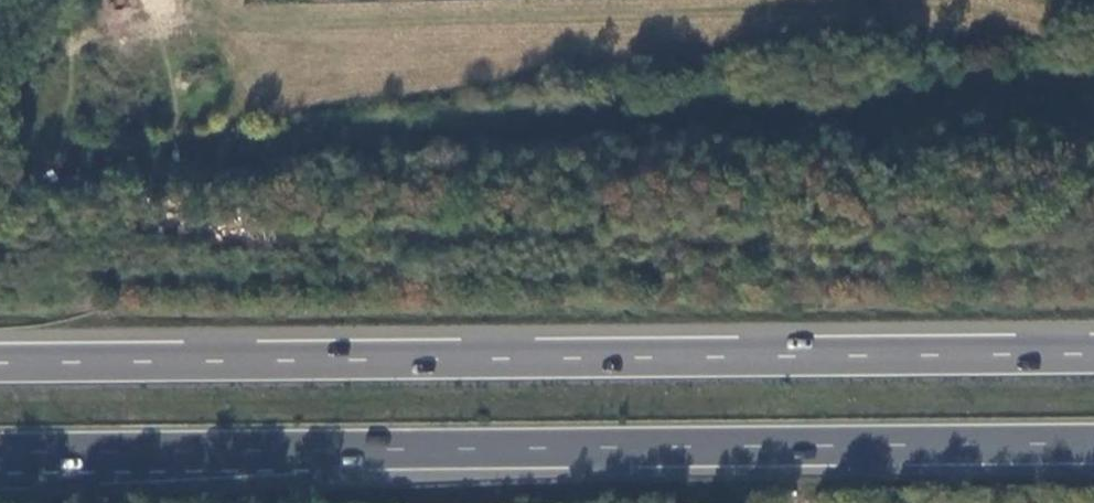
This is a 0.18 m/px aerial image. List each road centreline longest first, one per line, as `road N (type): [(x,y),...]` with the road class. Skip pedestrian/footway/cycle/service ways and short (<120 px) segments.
road 1 (trunk): [(1093,355),(0,364)]
road 2 (trunk): [(0,453),(1093,445)]
road 3 (track): [(990,0),(539,44),(315,36),(203,23),(177,0)]

